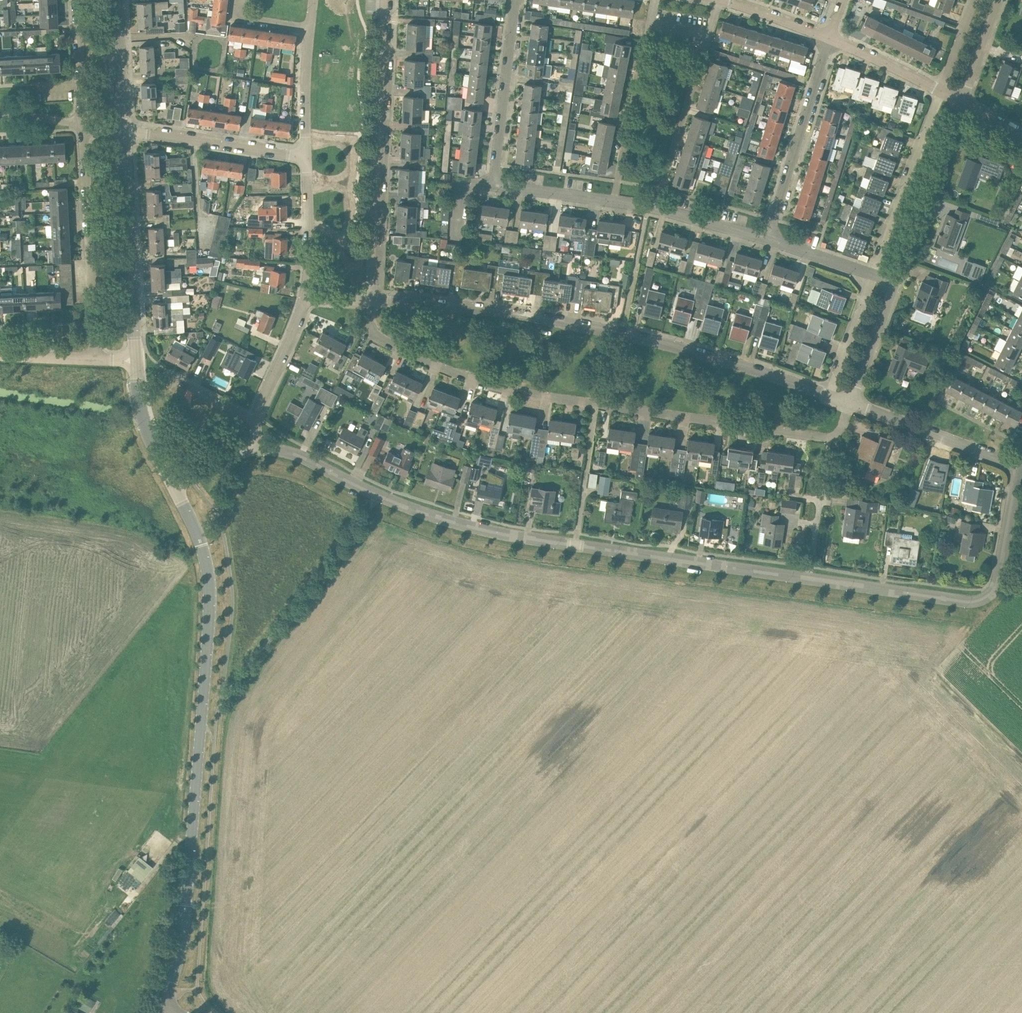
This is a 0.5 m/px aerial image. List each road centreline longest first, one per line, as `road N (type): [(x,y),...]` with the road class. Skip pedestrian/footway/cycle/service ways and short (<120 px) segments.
road 1 (residential): [(1019,466),(995,589),(969,602),(481,529),(389,500),(303,456),(257,449)]
road 2 (residential): [(852,403),(832,439),(517,391),(386,343),(372,332),(371,300)]
road 3 (tertiary): [(165,1005),(183,934),(210,617),(206,557),(173,484)]
road 4 (unclassified): [(830,395),(623,332),(485,308),(371,300)]
road 5 (unclassified): [(371,300),(388,0)]
road 6 (residential): [(96,359),(85,122)]
road 7 (tertiary): [(136,359),(125,128)]
road 8 (residential): [(655,208),(716,0)]
road 9 (residential): [(769,240),(830,37)]
road 10 (residential): [(614,202),(654,0)]
road 11 (residential): [(942,91),(874,274)]
road 12 (unclassified): [(896,282),(963,102)]
road 13 (residential): [(494,186),(516,0)]
road 14 (residential): [(306,157),(125,128)]
road 15 (residential): [(1019,466),(852,403)]
road 16 (residential): [(306,294),(306,157)]
road 17 (unclassified): [(256,420),(306,294)]
road 18 (tertiary): [(173,484),(143,418),(136,359)]
road 19 (unclassified): [(852,403),(896,282)]
road 20 (residential): [(874,274),(830,395)]
road 21 (tertiary): [(125,128),(118,0)]
road 22 (residential): [(306,157),(309,30)]
road 23 (residential): [(942,91),(830,37)]
road 24 (residential): [(85,122),(78,0)]
road 25 (residential): [(614,202),(494,186)]

